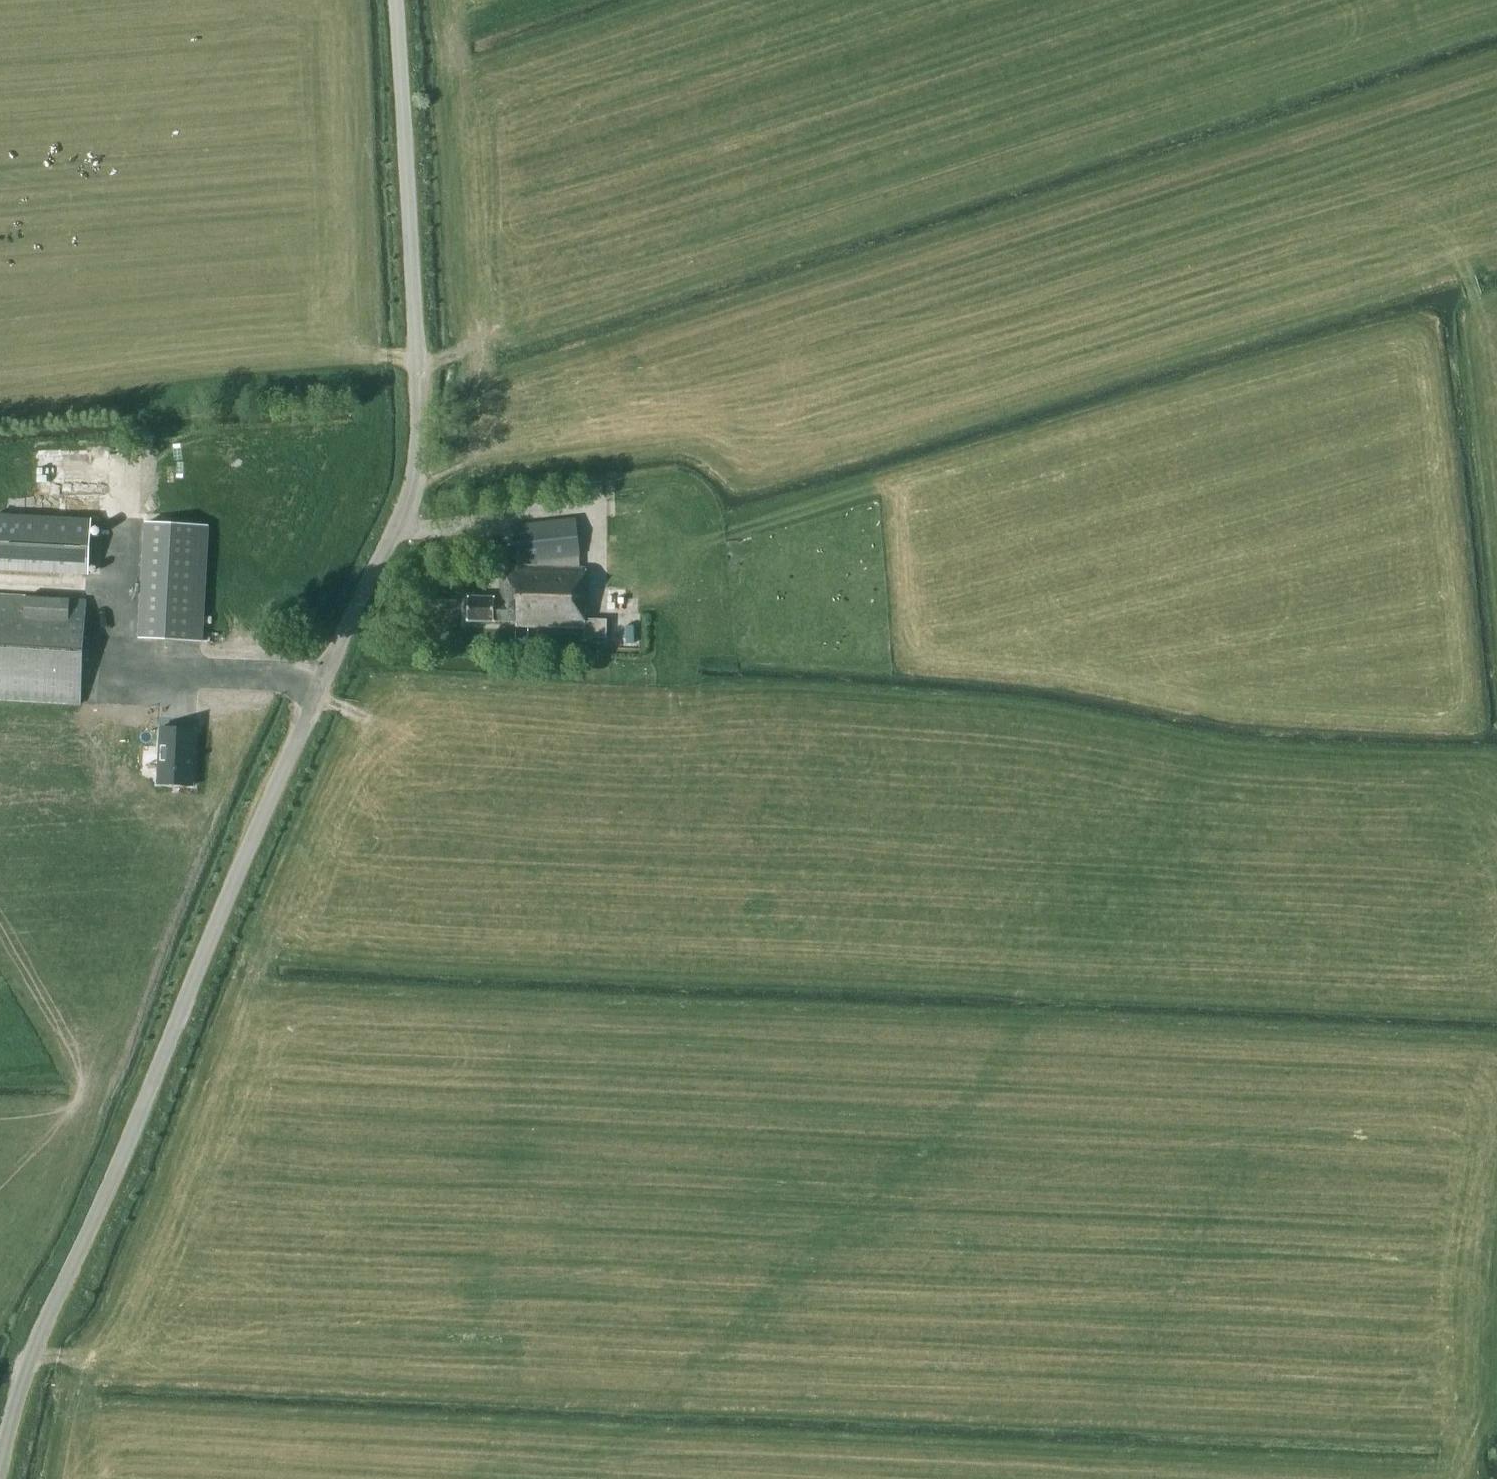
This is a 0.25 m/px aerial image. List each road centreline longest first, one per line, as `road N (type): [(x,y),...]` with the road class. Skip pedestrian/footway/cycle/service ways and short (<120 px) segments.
road 1 (unclassified): [(0,1465),(43,1329),(268,802),(414,486),(418,372),(396,0)]

